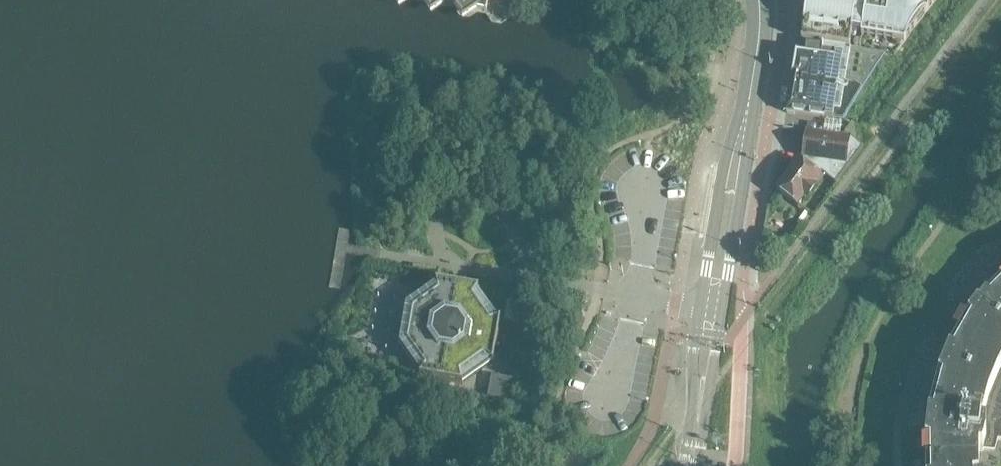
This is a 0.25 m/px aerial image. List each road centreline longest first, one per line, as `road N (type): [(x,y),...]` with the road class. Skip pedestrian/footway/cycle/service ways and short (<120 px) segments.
road 1 (secondary): [(689,465),(759,0)]

